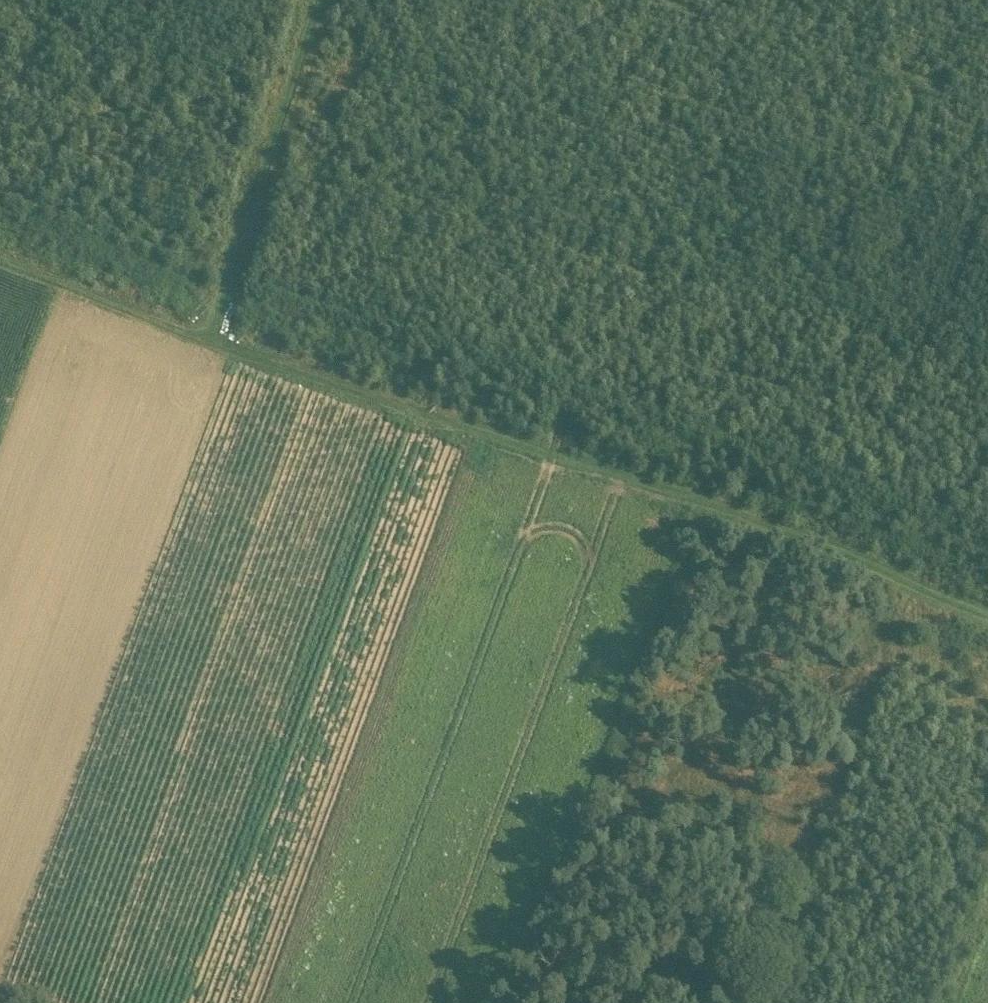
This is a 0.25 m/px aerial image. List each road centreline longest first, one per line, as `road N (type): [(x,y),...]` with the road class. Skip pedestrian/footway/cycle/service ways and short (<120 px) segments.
road 1 (track): [(987,622),(0,266)]
road 2 (track): [(321,0),(210,341)]

